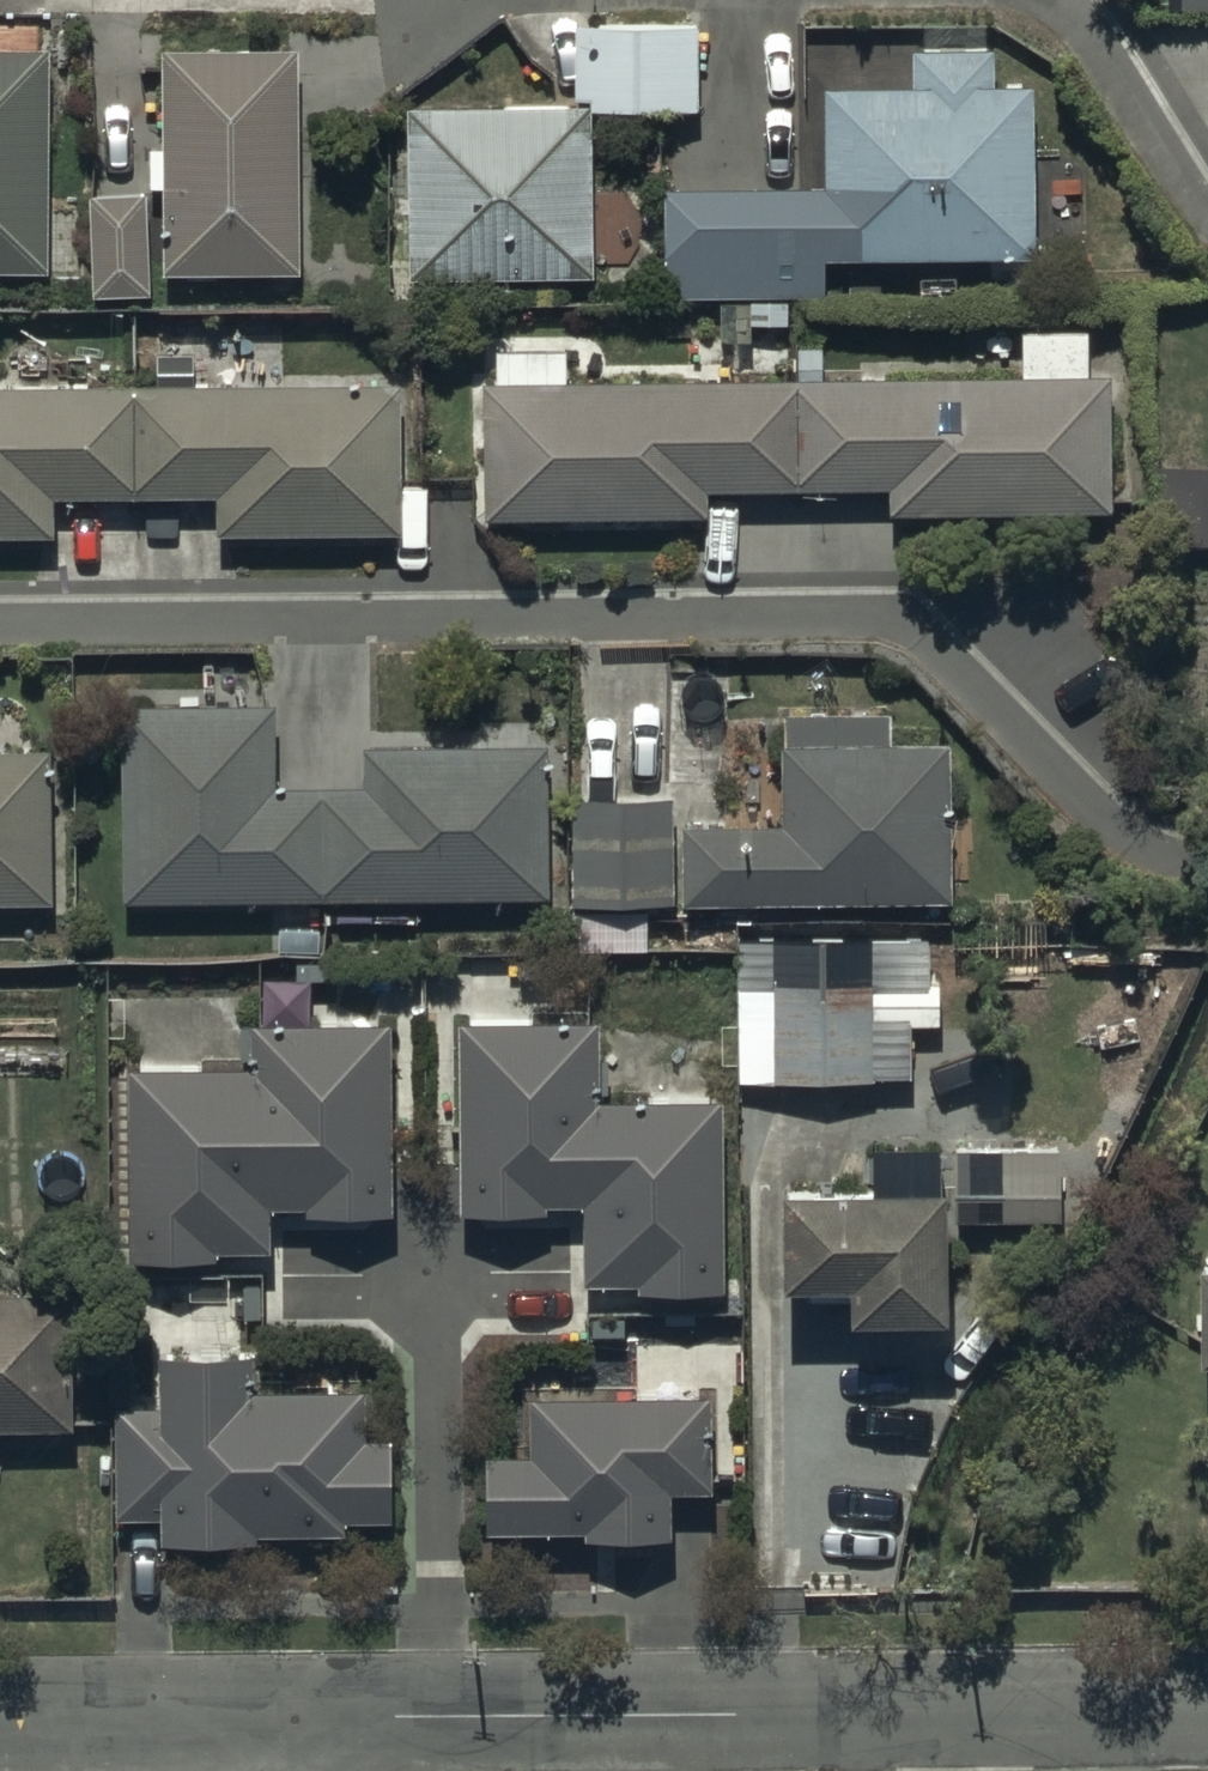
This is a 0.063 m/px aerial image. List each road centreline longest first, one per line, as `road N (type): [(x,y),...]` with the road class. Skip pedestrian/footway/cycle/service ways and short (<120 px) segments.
road 1 (residential): [(273,1716),(1207,1711)]
road 2 (residential): [(0,1719),(273,1716)]
road 3 (residential): [(1050,0),(1207,220)]

